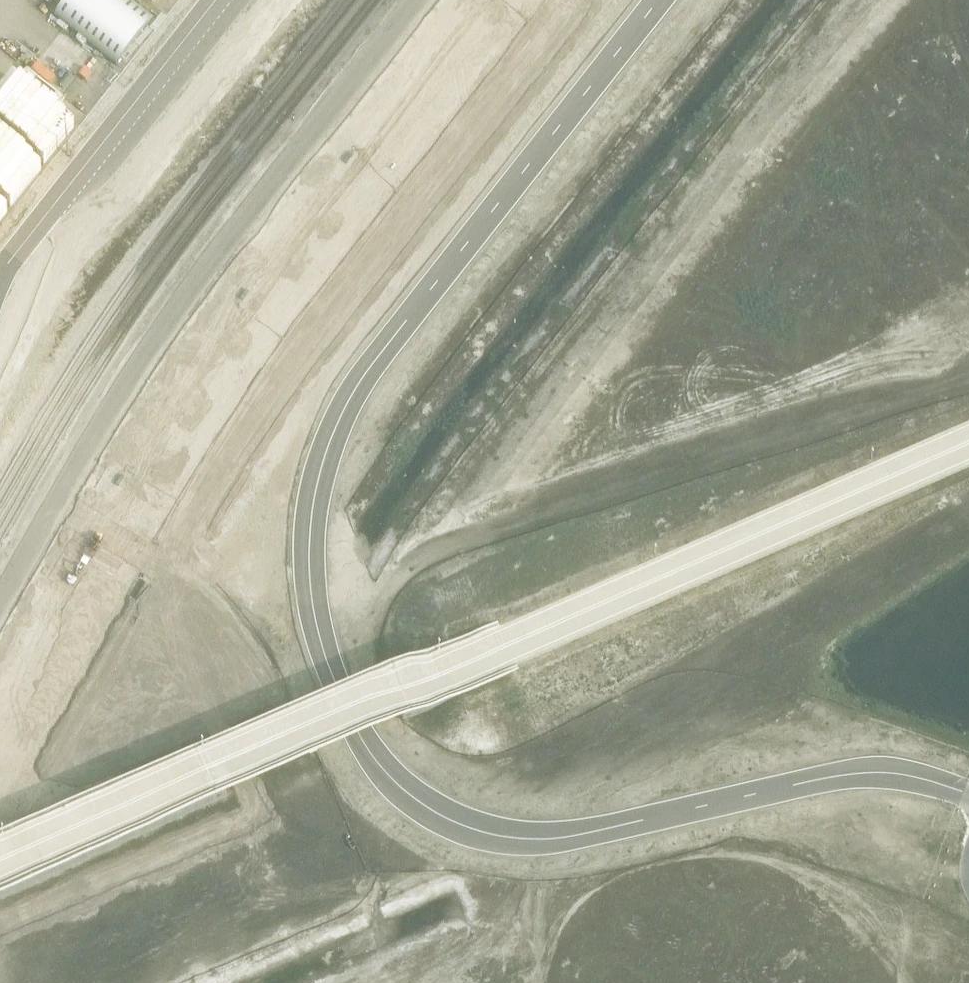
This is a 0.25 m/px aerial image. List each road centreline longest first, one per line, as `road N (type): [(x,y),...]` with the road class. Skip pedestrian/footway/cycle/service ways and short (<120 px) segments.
road 1 (unclassified): [(968,793),(903,774),(861,774),(584,836),(504,838),(453,822),(390,777),(335,684),(314,608),(311,558),(332,438),(393,342),(661,0)]

